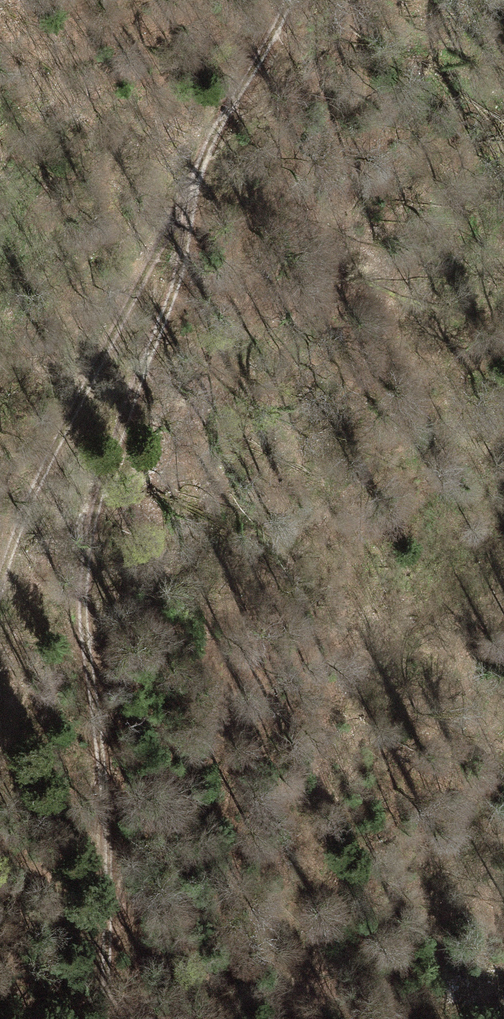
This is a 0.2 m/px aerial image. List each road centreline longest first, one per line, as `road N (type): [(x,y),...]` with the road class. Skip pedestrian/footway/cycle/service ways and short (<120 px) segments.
road 1 (track): [(188,209),(179,281),(99,491),(87,568),(86,706),(111,918),(111,1018)]
road 2 (track): [(0,623),(24,532),(139,286),(188,209)]
road 3 (track): [(287,0),(262,68),(188,209)]

